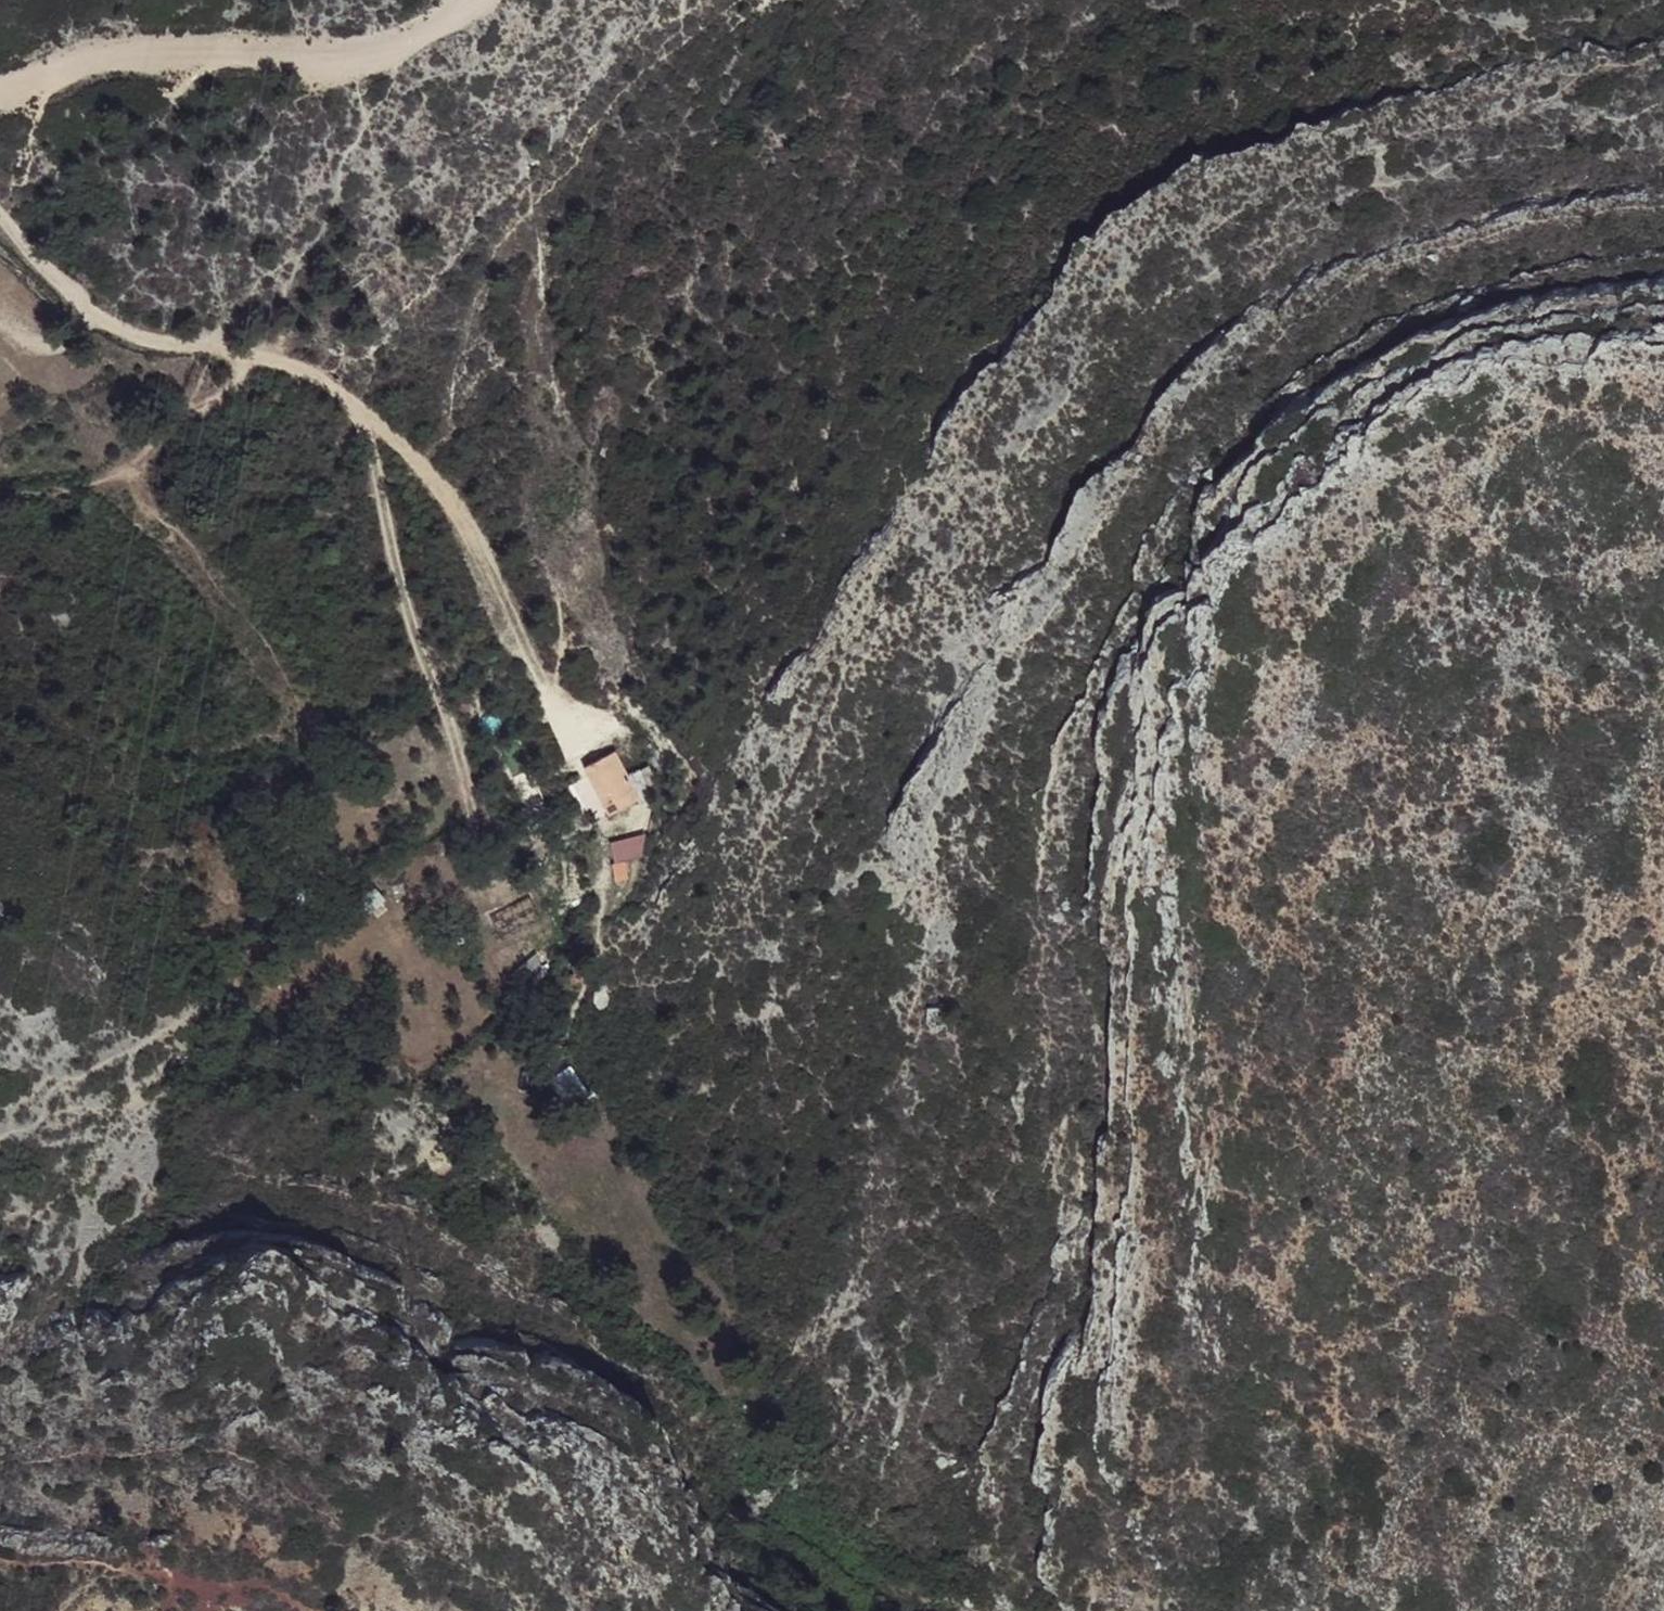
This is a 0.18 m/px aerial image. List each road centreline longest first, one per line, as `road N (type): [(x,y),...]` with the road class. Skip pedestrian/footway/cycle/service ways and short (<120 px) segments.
road 1 (track): [(0,211),(114,330),(138,341),(280,359),(428,460),(469,521),(564,731)]
road 2 (track): [(0,95),(99,59),(250,52),(355,67),(477,0)]

